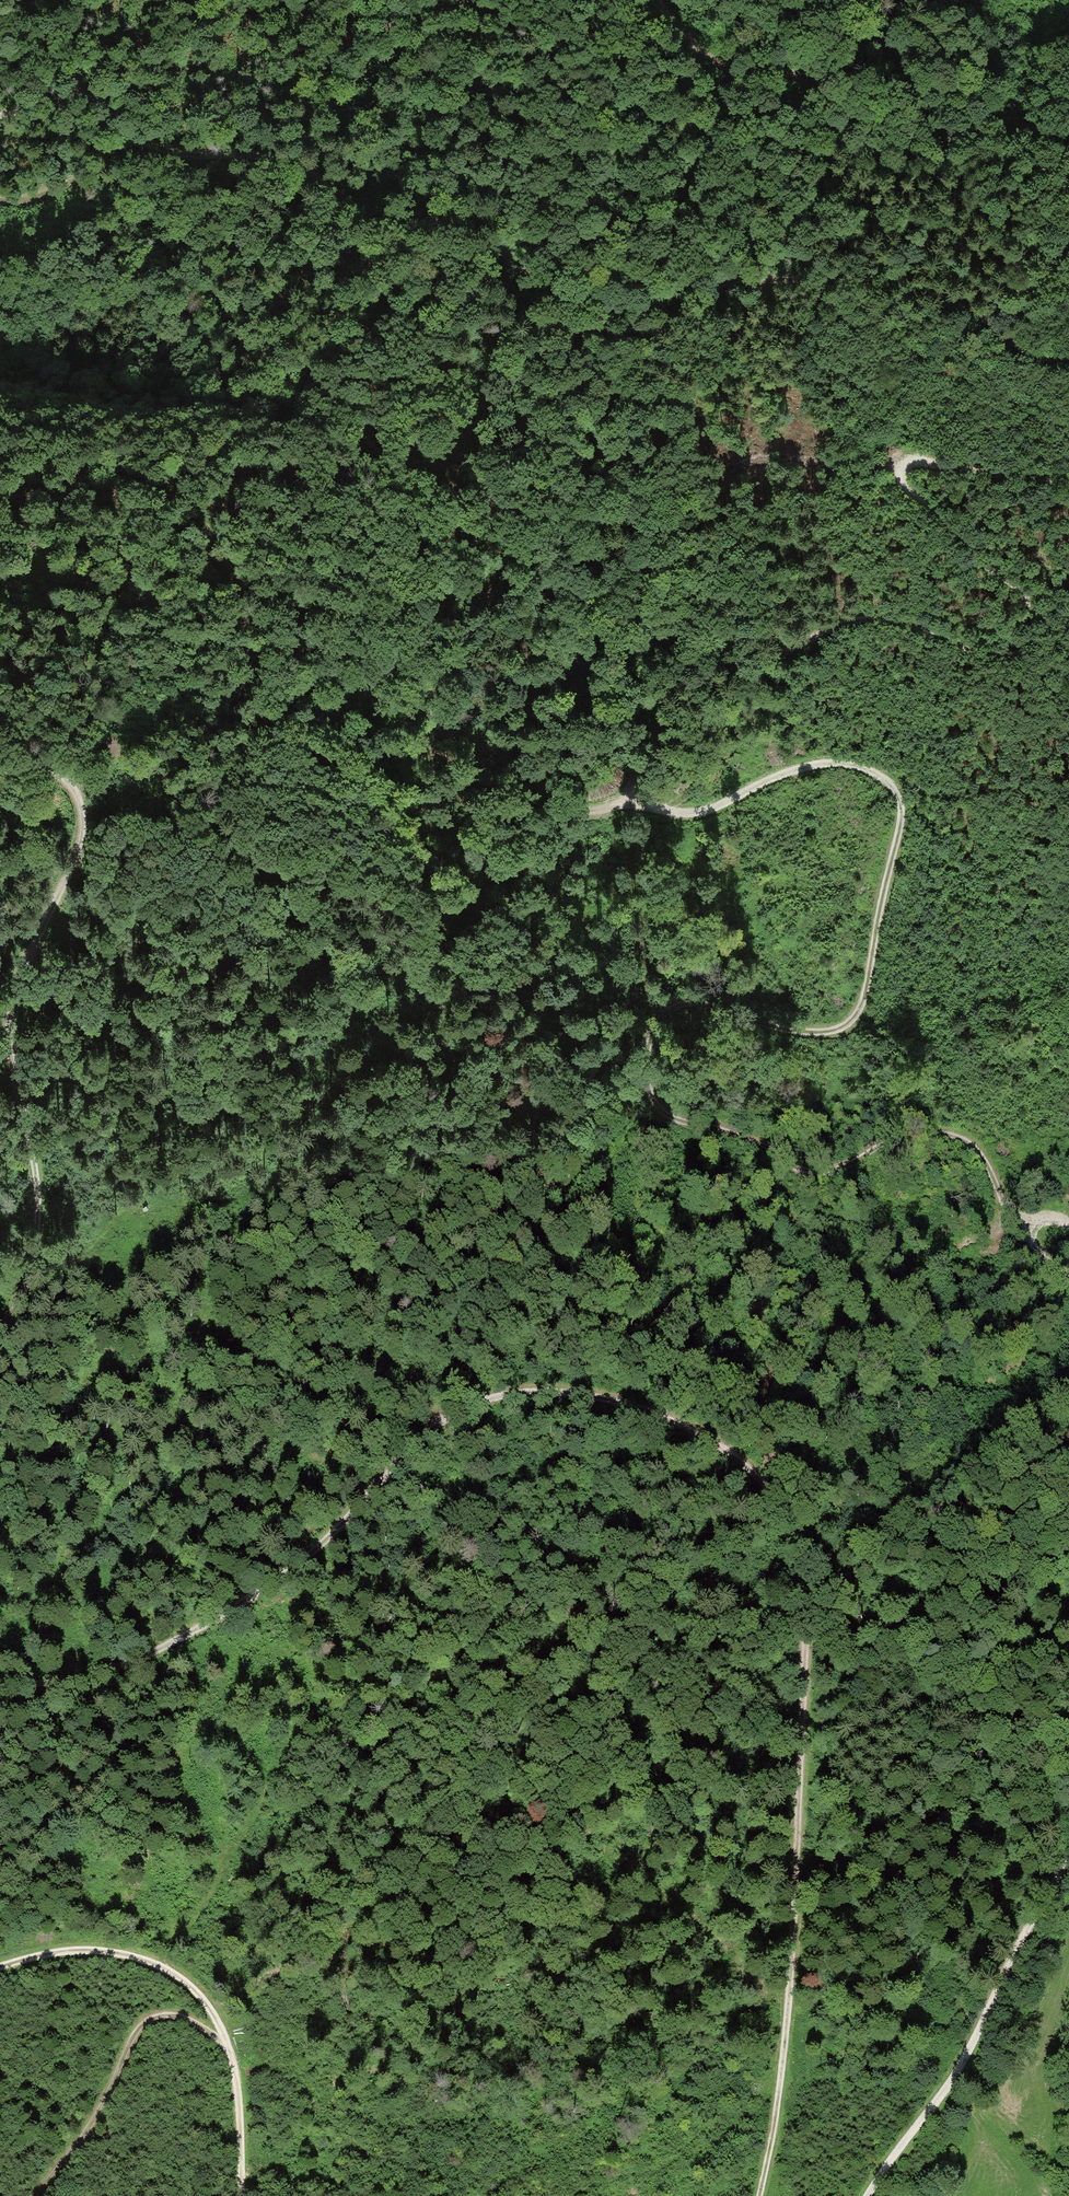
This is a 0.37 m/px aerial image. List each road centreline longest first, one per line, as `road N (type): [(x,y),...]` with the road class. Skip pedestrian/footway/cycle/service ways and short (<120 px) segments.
road 1 (track): [(1068,486),(928,462),(901,467),(897,485),(907,499),(1020,591),(1030,607),(1030,639),(1016,655),(996,660),(906,623),(873,621),(811,637),(672,715),(649,739),(635,785),(636,799),(679,814),(717,807),(822,757),(851,760),(883,778),(899,813),(855,1020),(819,1036),(697,1002),(674,1009),(653,1026),(648,1053),(660,1107),(678,1122),(769,1149),(799,1170),(844,1170),(897,1136),(932,1132),(965,1140),(984,1159),(1019,1232),(1068,1283)]
road 2 (track): [(757,2195),(787,2040),(806,1631),(792,1520),(727,1449),(641,1405),(590,1393),(497,1398),(437,1419),(341,1524),(279,1577),(196,1625),(119,1661),(0,1680)]
road 3 (track): [(897,474),(775,464),(635,512),(603,505),(520,449),(490,423),(458,360),(411,314),(333,267),(265,255),(121,289),(0,282)]
road 4 (track): [(156,1968),(402,1636),(526,1392),(616,1294)]
road 5 (track): [(0,498),(113,490),(204,501),(277,522),(362,601),(421,707),(446,731),(550,801),(582,810),(636,799)]
road 6 (track): [(413,228),(474,227),(534,278),(587,301),(640,307),(755,280),(888,282),(948,299),(1007,344),(1068,364)]
road 7 (track): [(0,1336),(32,1257),(38,1215),(8,1027),(16,982),(88,827),(76,783)]
road 8 (track): [(659,0),(724,67),(776,70),(818,84),(888,150),(909,151),(981,124),(1068,126)]
road 9 (track): [(413,228),(350,209),(310,168),(145,145),(98,100),(74,97),(0,116)]
road 10 (track): [(681,497),(675,520),(620,583),(575,599),(548,590),(505,549),(454,530),(356,434)]
road 11 (track): [(0,1970),(55,1953),(98,1952),(184,1982),(225,2043),(236,2087),(239,2195)]
road 12 (track): [(865,2195),(949,2085),(1068,1854)]
road 13 (track): [(387,642),(390,722),(505,914)]
road 14 (track): [(225,2043),(187,2018),(147,2018),(130,2033),(96,2112),(32,2195)]
road 15 (track): [(876,774),(890,773),(923,793),(984,802),(1050,881)]
road 16 (track): [(550,801),(567,864),(591,881),(630,880),(645,863),(648,803)]
road 17 (track): [(273,0),(331,30),(363,30),(448,0)]
road 18 (track): [(128,130),(108,160),(88,171),(38,197),(0,198)]
road 19 (track): [(950,2195),(973,2149),(949,2085)]

